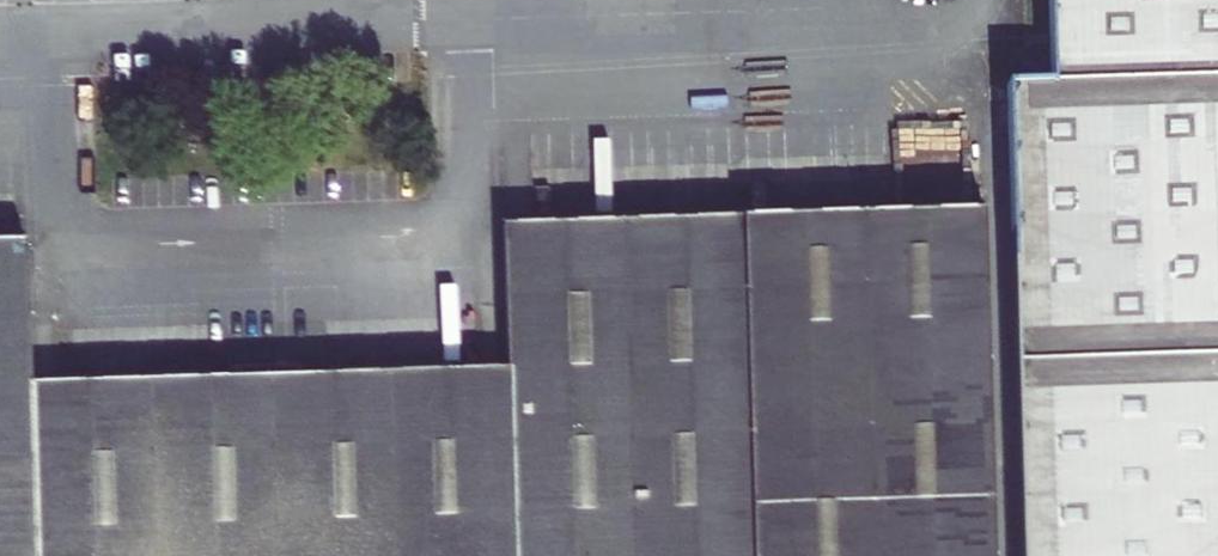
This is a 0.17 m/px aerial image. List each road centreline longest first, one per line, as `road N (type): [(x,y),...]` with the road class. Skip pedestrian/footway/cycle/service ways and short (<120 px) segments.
road 1 (unclassified): [(0,41),(1000,9)]

